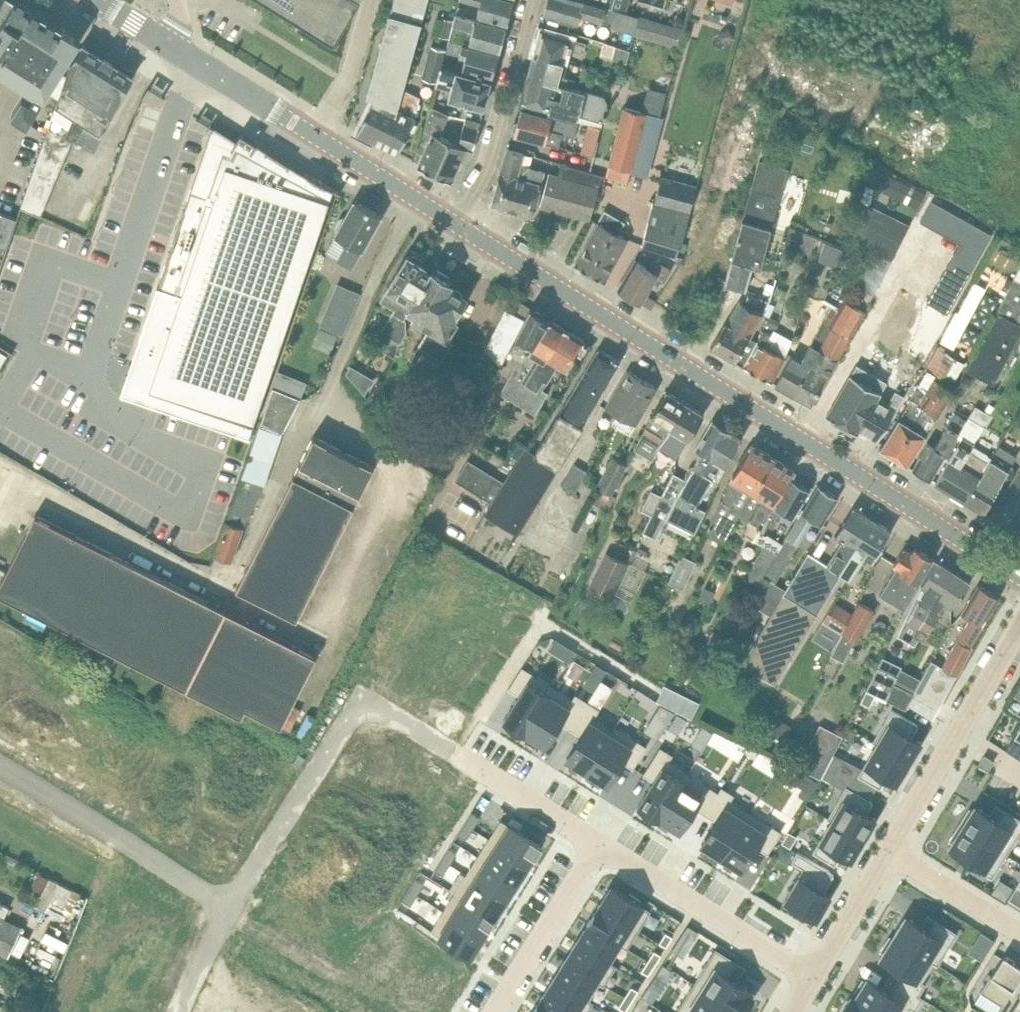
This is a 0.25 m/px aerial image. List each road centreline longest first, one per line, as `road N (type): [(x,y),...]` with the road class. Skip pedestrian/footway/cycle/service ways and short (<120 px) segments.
road 1 (tertiary): [(456,223),(97,0)]
road 2 (tertiary): [(802,439),(456,223)]
road 3 (unknown): [(449,750),(397,715),(368,707),(353,716),(231,906)]
road 4 (residential): [(0,772),(231,906)]
road 5 (residential): [(889,850),(1019,625)]
road 6 (residential): [(815,977),(600,843)]
road 7 (residential): [(534,0),(492,162),(456,223)]
road 8 (unclassified): [(802,439),(920,248)]
road 9 (tertiary): [(991,557),(802,439)]
road 10 (residential): [(600,843),(494,1011)]
road 11 (residential): [(600,843),(449,750)]
road 12 (residential): [(889,850),(1019,932)]
road 13 (residential): [(815,977),(889,850)]

